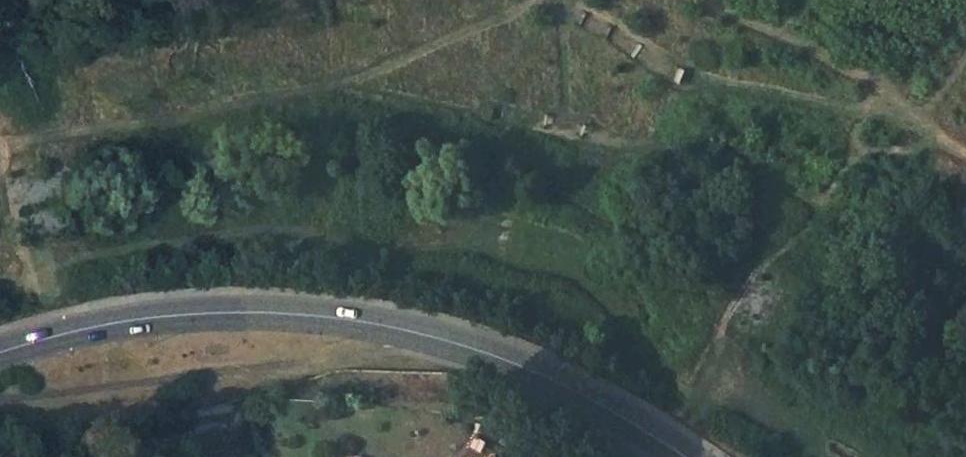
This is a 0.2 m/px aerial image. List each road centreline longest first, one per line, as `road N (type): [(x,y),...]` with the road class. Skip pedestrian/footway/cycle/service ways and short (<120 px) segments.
road 1 (secondary): [(0,360),(172,316),(364,323),(521,374),(678,456)]

